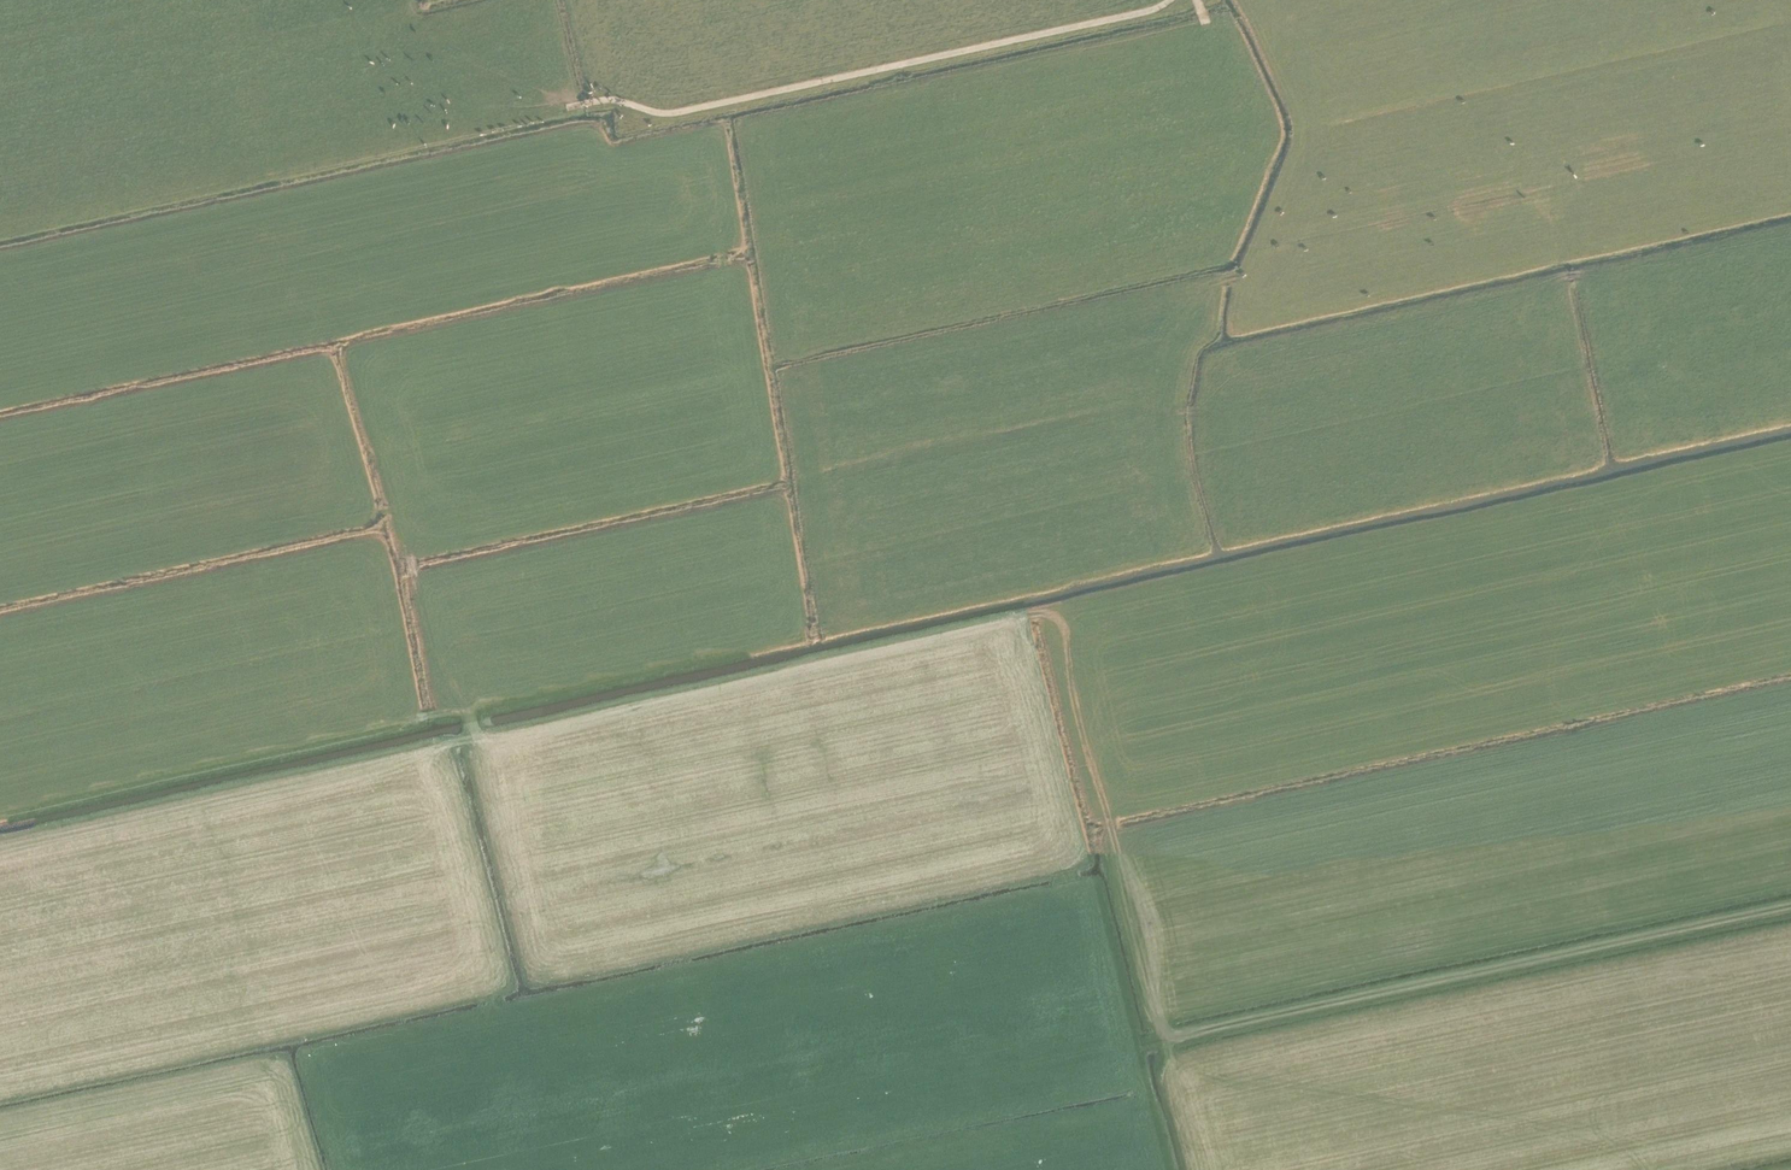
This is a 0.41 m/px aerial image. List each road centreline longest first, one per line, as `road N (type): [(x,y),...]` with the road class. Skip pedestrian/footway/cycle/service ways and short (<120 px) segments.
road 1 (track): [(1142,1045),(1790,906)]

